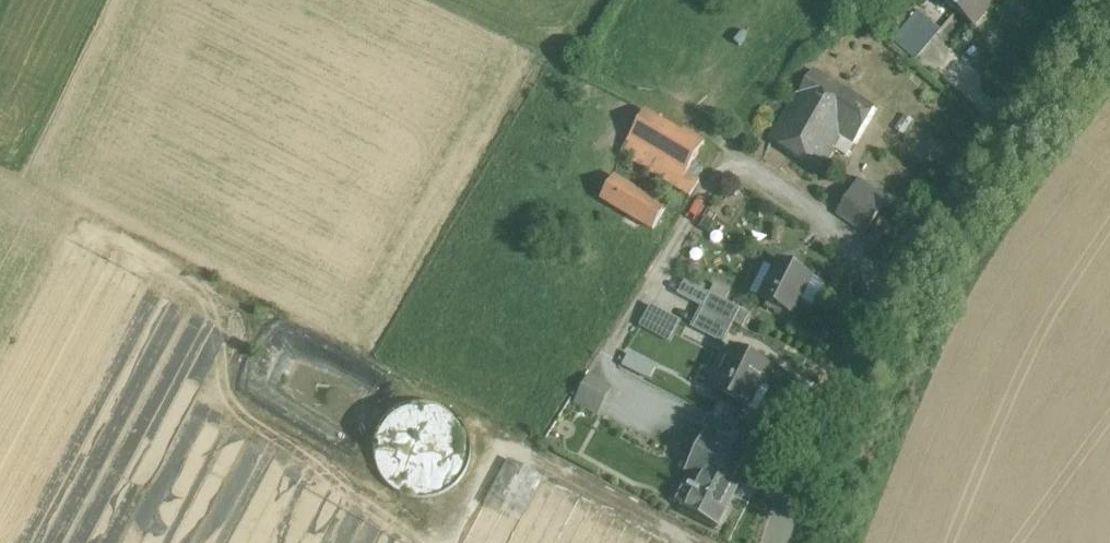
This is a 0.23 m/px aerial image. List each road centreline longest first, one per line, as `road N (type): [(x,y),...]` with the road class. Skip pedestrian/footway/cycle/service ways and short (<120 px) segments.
road 1 (residential): [(1087,0),(876,287)]
road 2 (residential): [(876,287),(832,377),(775,542)]
road 3 (residential): [(756,169),(812,206),(876,287)]

